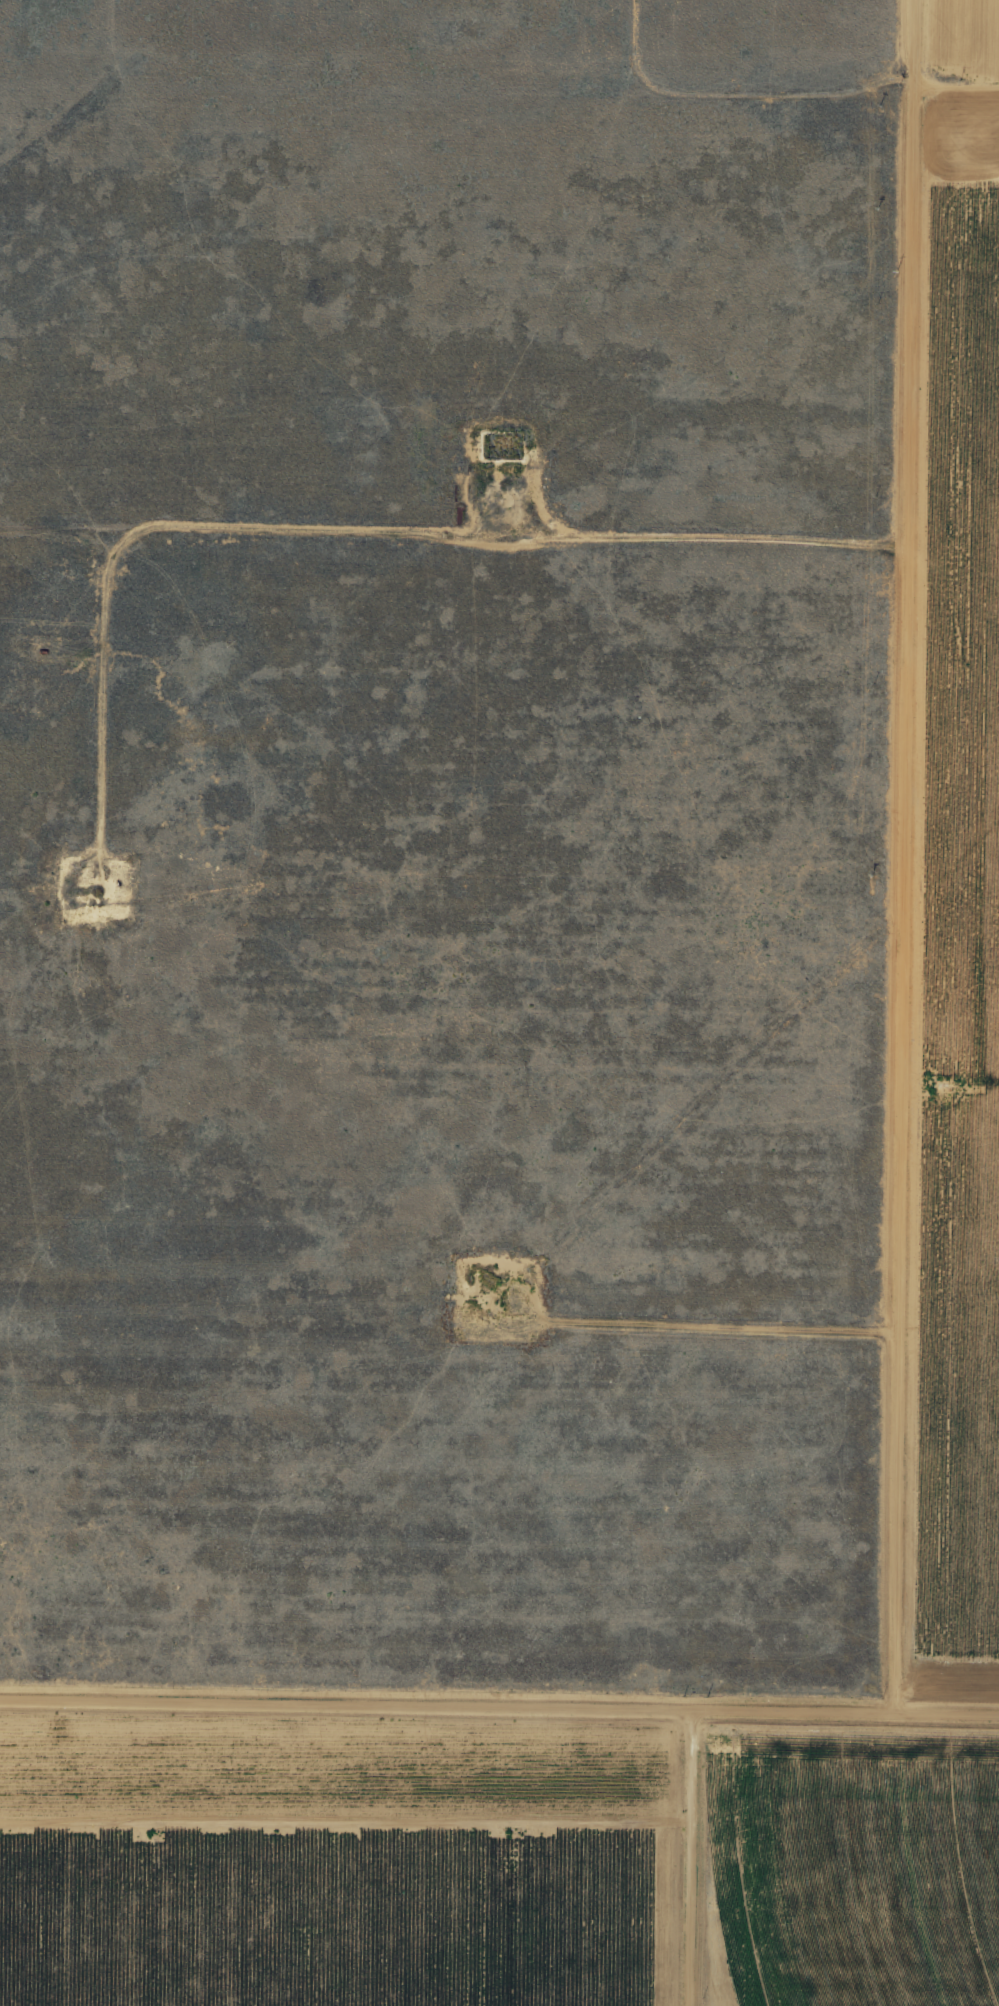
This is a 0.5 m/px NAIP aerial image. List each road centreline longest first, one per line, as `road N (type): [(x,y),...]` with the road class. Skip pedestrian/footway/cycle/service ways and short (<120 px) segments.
road 1 (residential): [(918,1710),(928,0)]
road 2 (residential): [(998,72),(0,93)]
road 3 (track): [(998,1711),(0,1699)]
road 4 (residential): [(694,2005),(694,1709)]

